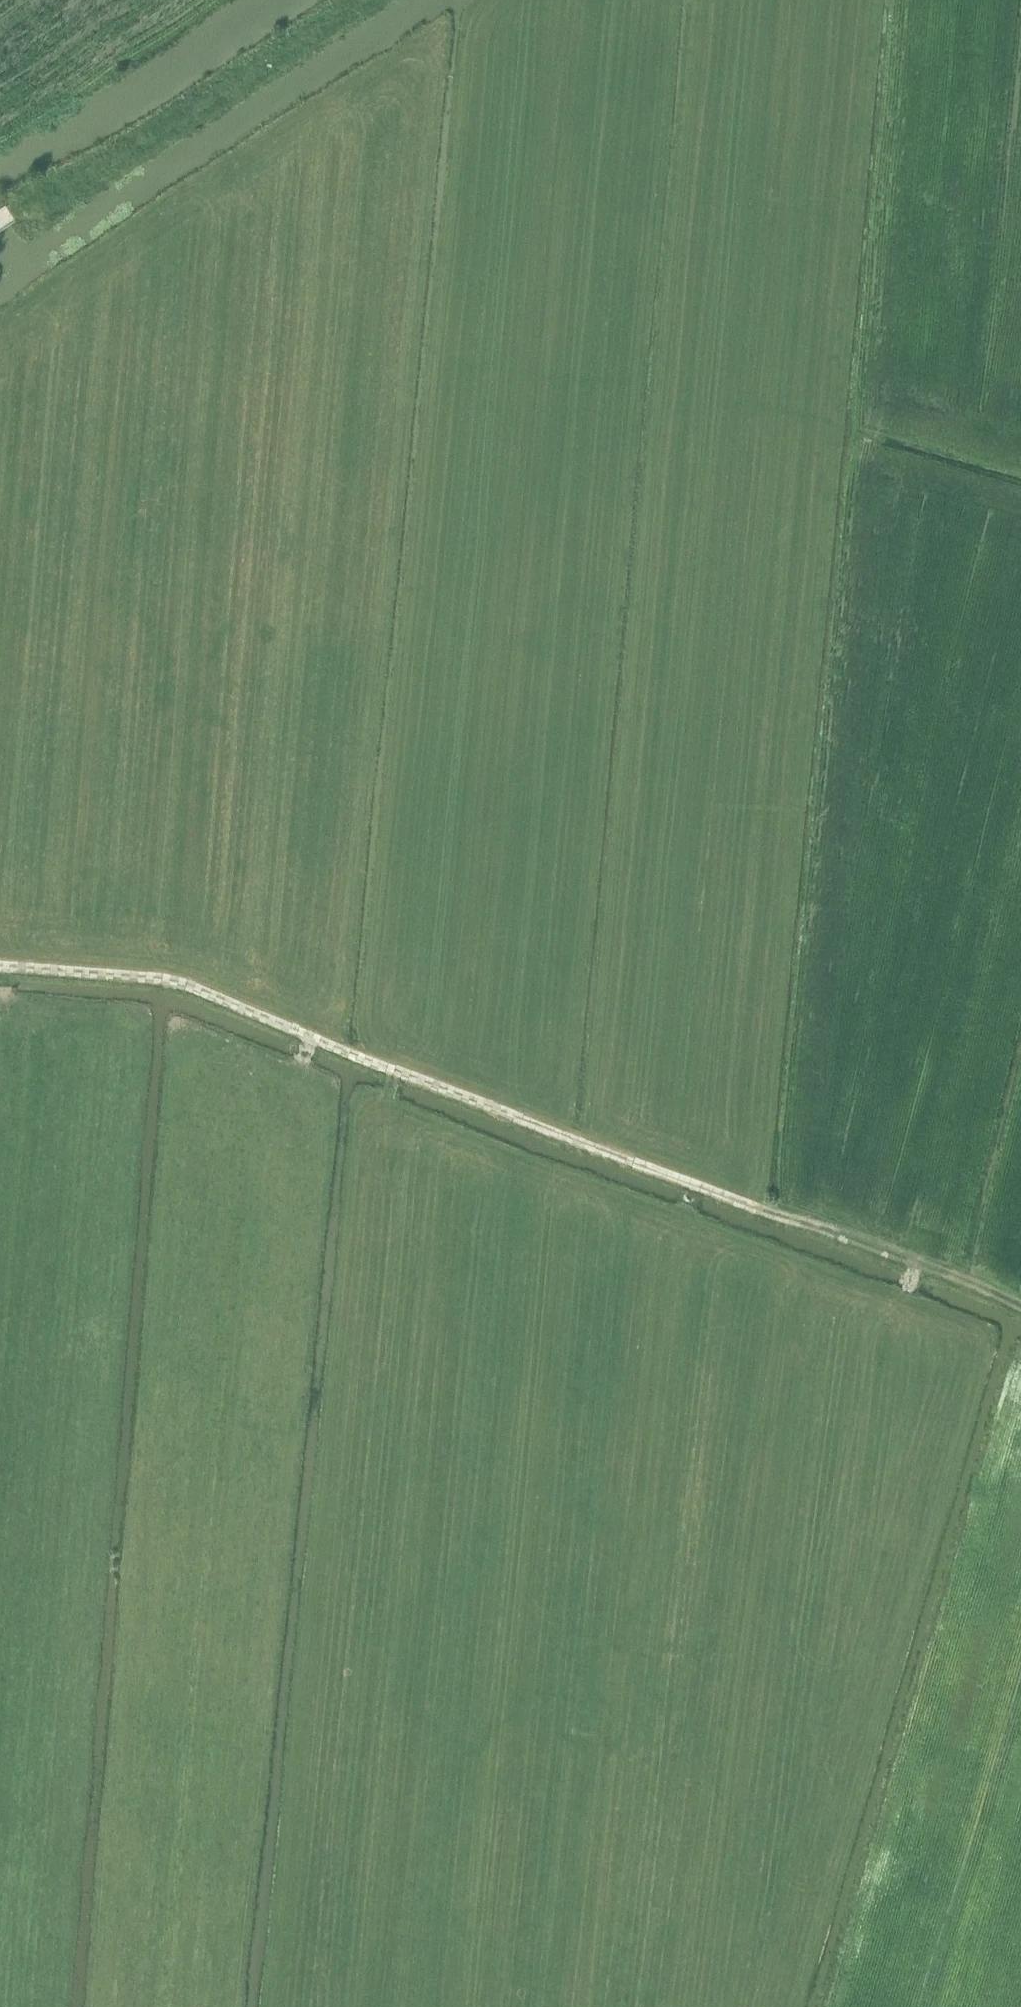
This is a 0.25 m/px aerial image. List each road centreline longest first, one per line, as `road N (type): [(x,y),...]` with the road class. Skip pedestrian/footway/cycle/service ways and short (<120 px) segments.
road 1 (track): [(699,1185),(168,977),(0,967)]
road 2 (track): [(1020,1304),(954,1271),(699,1185)]
road 3 (track): [(0,113),(177,0)]

